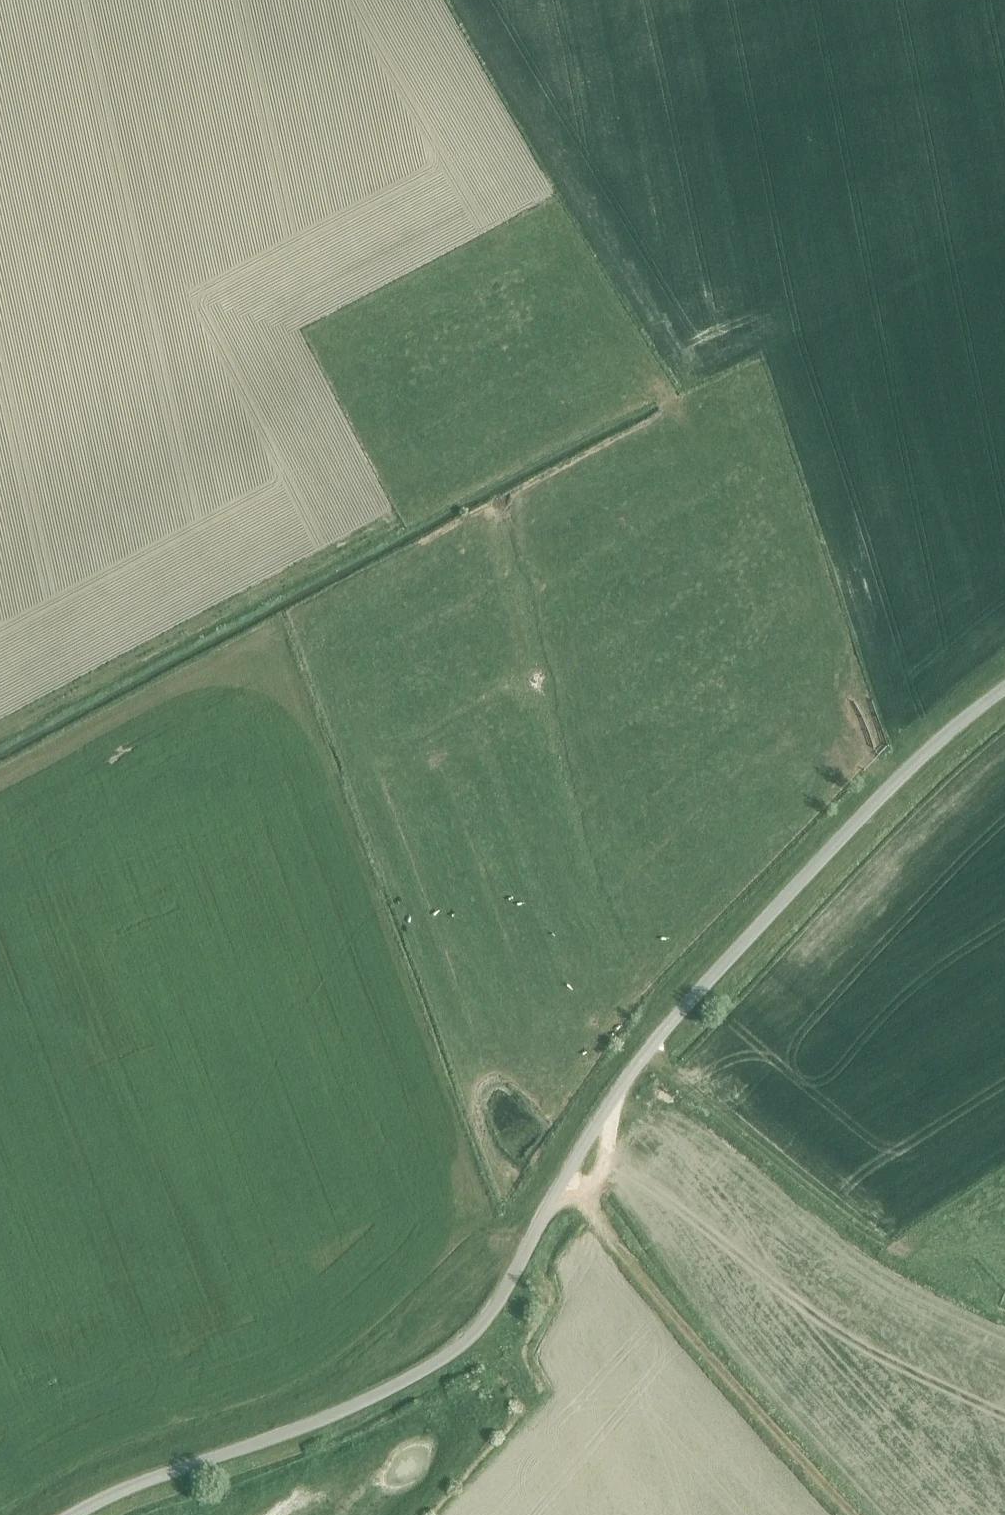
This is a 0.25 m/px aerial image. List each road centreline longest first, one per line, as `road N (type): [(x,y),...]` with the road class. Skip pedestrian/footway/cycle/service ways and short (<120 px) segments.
road 1 (unclassified): [(1004,688),(904,778),(636,1065),(562,1181),(502,1299),(465,1341),(418,1377),(358,1405),(80,1514)]
road 2 (track): [(856,1514),(562,1181)]

